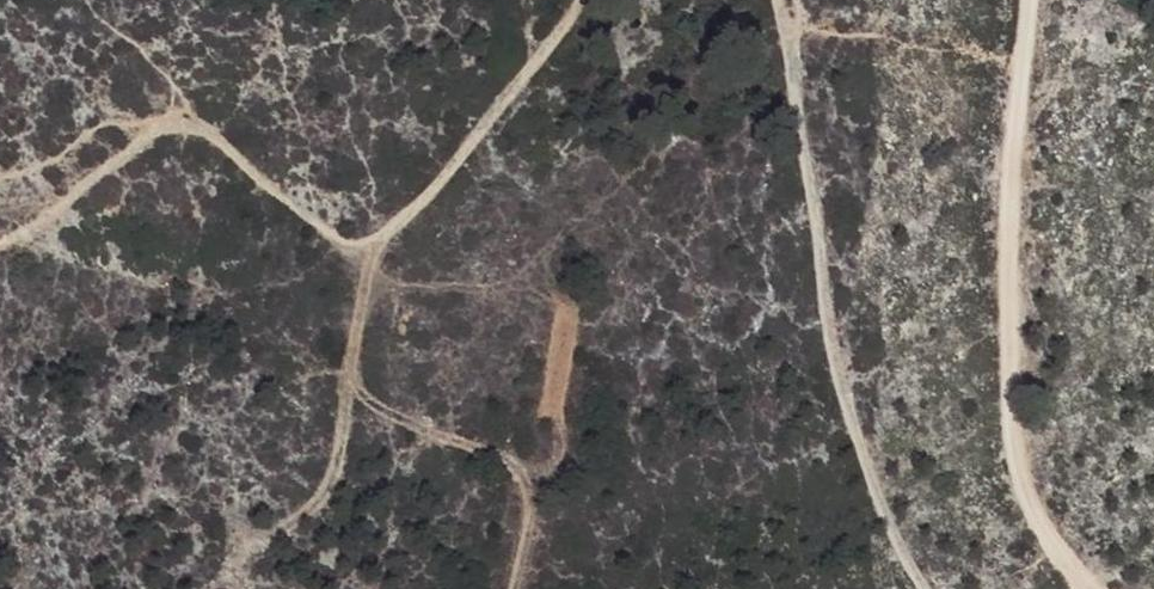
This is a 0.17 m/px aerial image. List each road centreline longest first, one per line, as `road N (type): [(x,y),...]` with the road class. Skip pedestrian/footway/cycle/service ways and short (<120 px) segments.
road 1 (track): [(513,588),(528,490),(506,456),(406,422),(359,397),(349,381),(371,251),(508,98),(578,0)]
road 2 (track): [(1090,588),(1022,471),(1009,288),(1029,0)]
road 3 (track): [(929,588),(898,542),(841,380),(792,62)]
road 4 (track): [(349,381),(327,490),(236,557),(231,571)]

